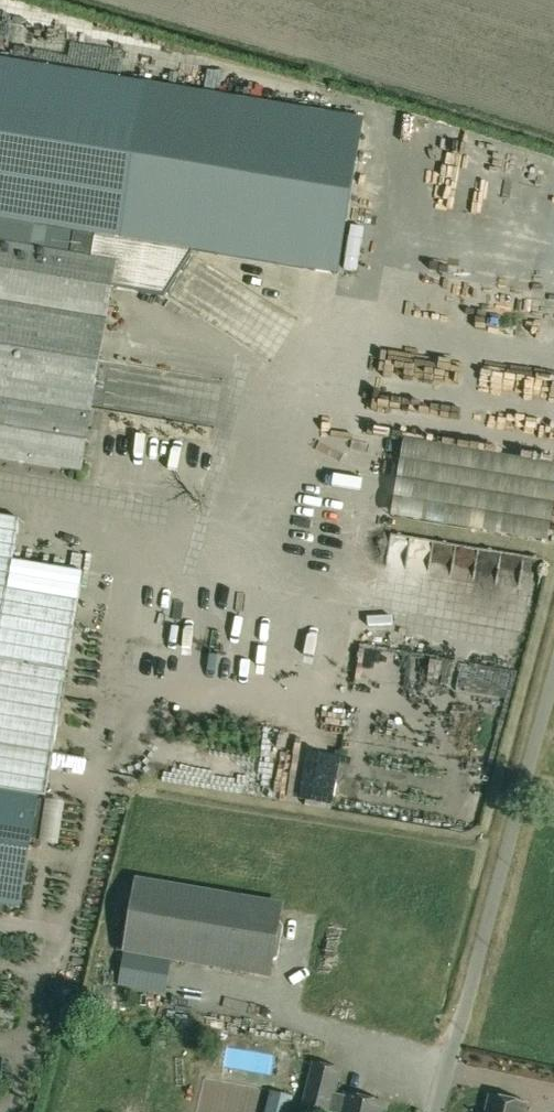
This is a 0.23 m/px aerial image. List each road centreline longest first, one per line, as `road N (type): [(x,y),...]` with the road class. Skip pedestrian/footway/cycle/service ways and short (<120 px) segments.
road 1 (unclassified): [(436,1111),(553,673)]

